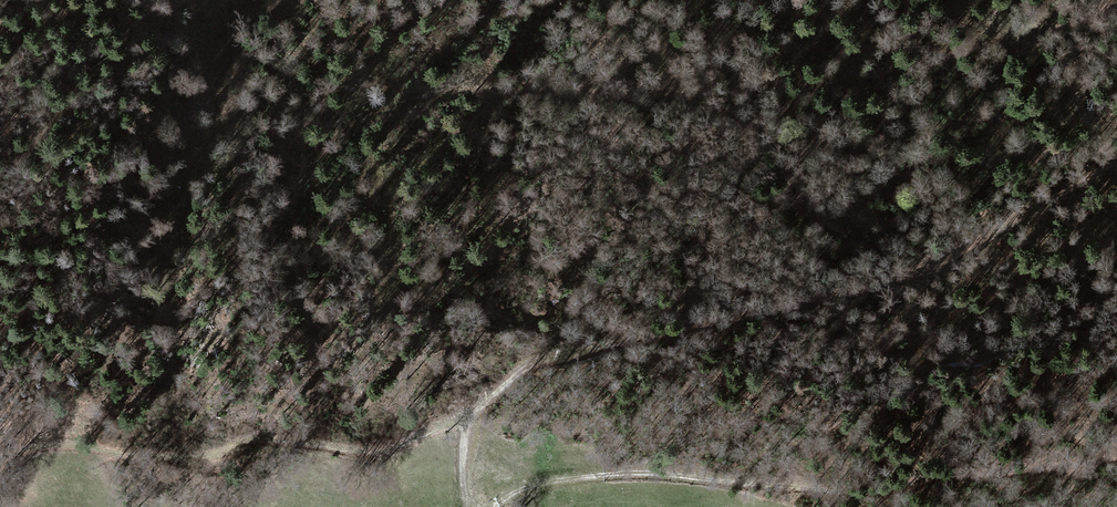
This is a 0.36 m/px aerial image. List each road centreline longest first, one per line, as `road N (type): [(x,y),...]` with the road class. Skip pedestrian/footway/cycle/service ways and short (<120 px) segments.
road 1 (track): [(313,153),(359,113),(463,87),(688,88),(822,75),(950,51),(1116,6)]
road 2 (track): [(464,506),(467,428),(496,378),(552,352),(692,325),(941,257),(1116,153)]
road 3 (track): [(1116,457),(1021,475),(888,485),(596,476),(499,506)]
road 4 (track): [(0,464),(61,445),(150,456),(305,437),(360,445),(472,417)]

